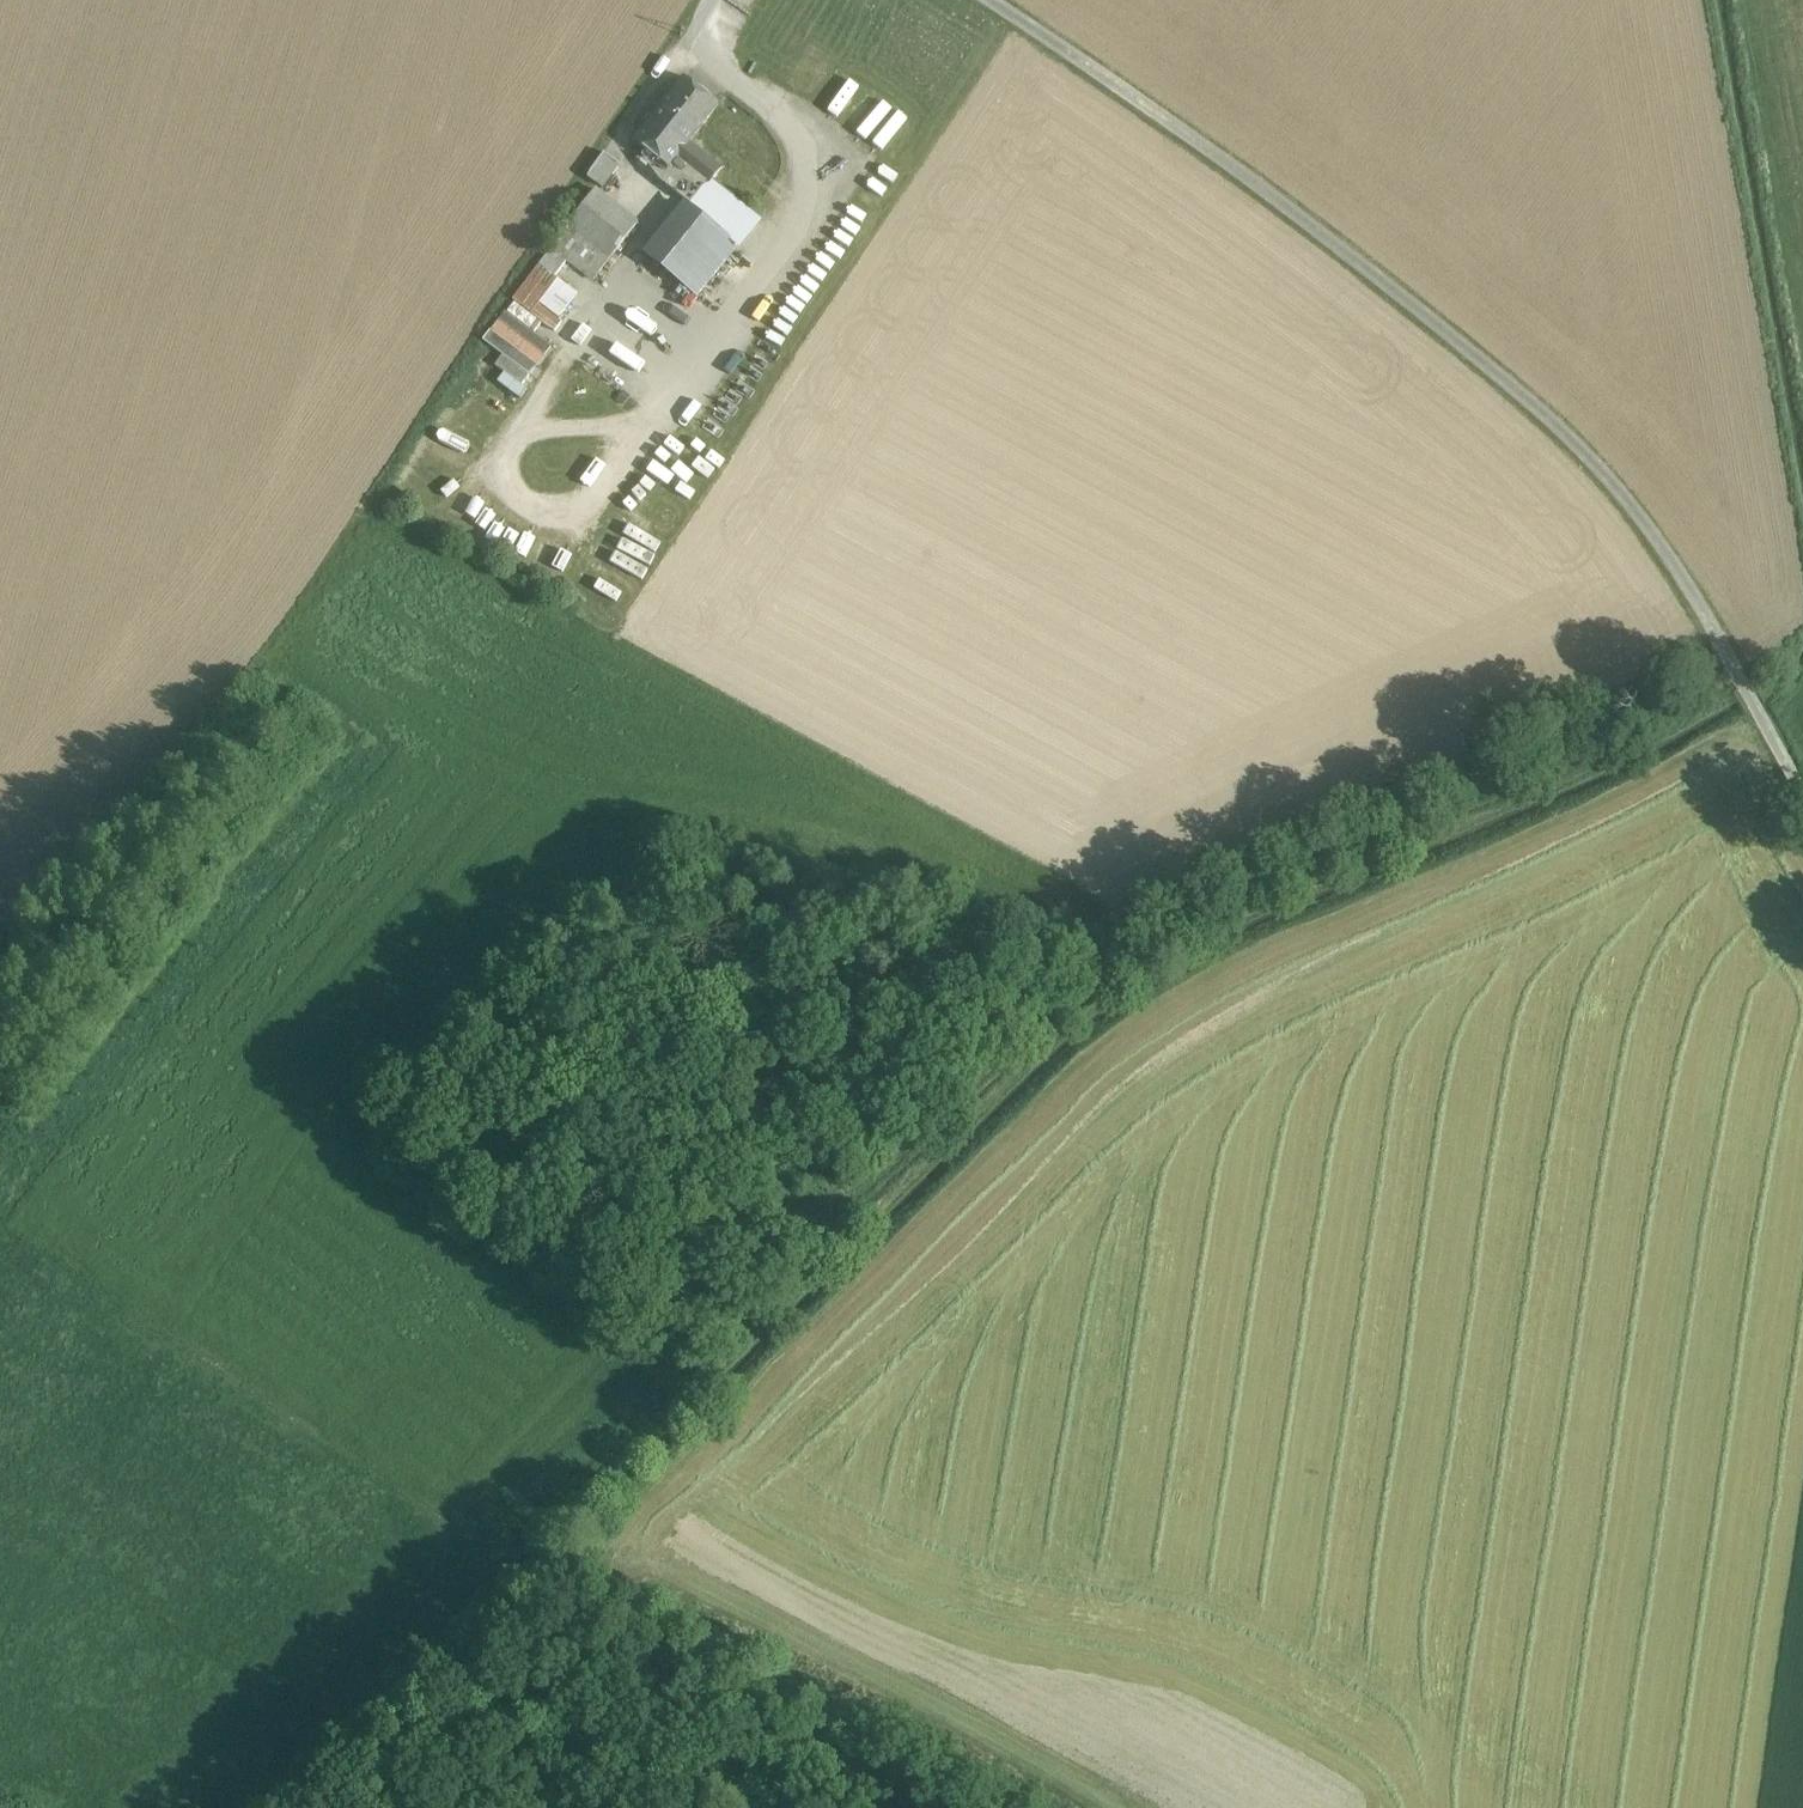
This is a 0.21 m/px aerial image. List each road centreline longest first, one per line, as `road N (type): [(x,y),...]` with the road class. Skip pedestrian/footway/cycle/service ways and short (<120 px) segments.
road 1 (unclassified): [(1802,791),(1684,579),(1635,508),(1563,429),(1287,208),(986,0)]

